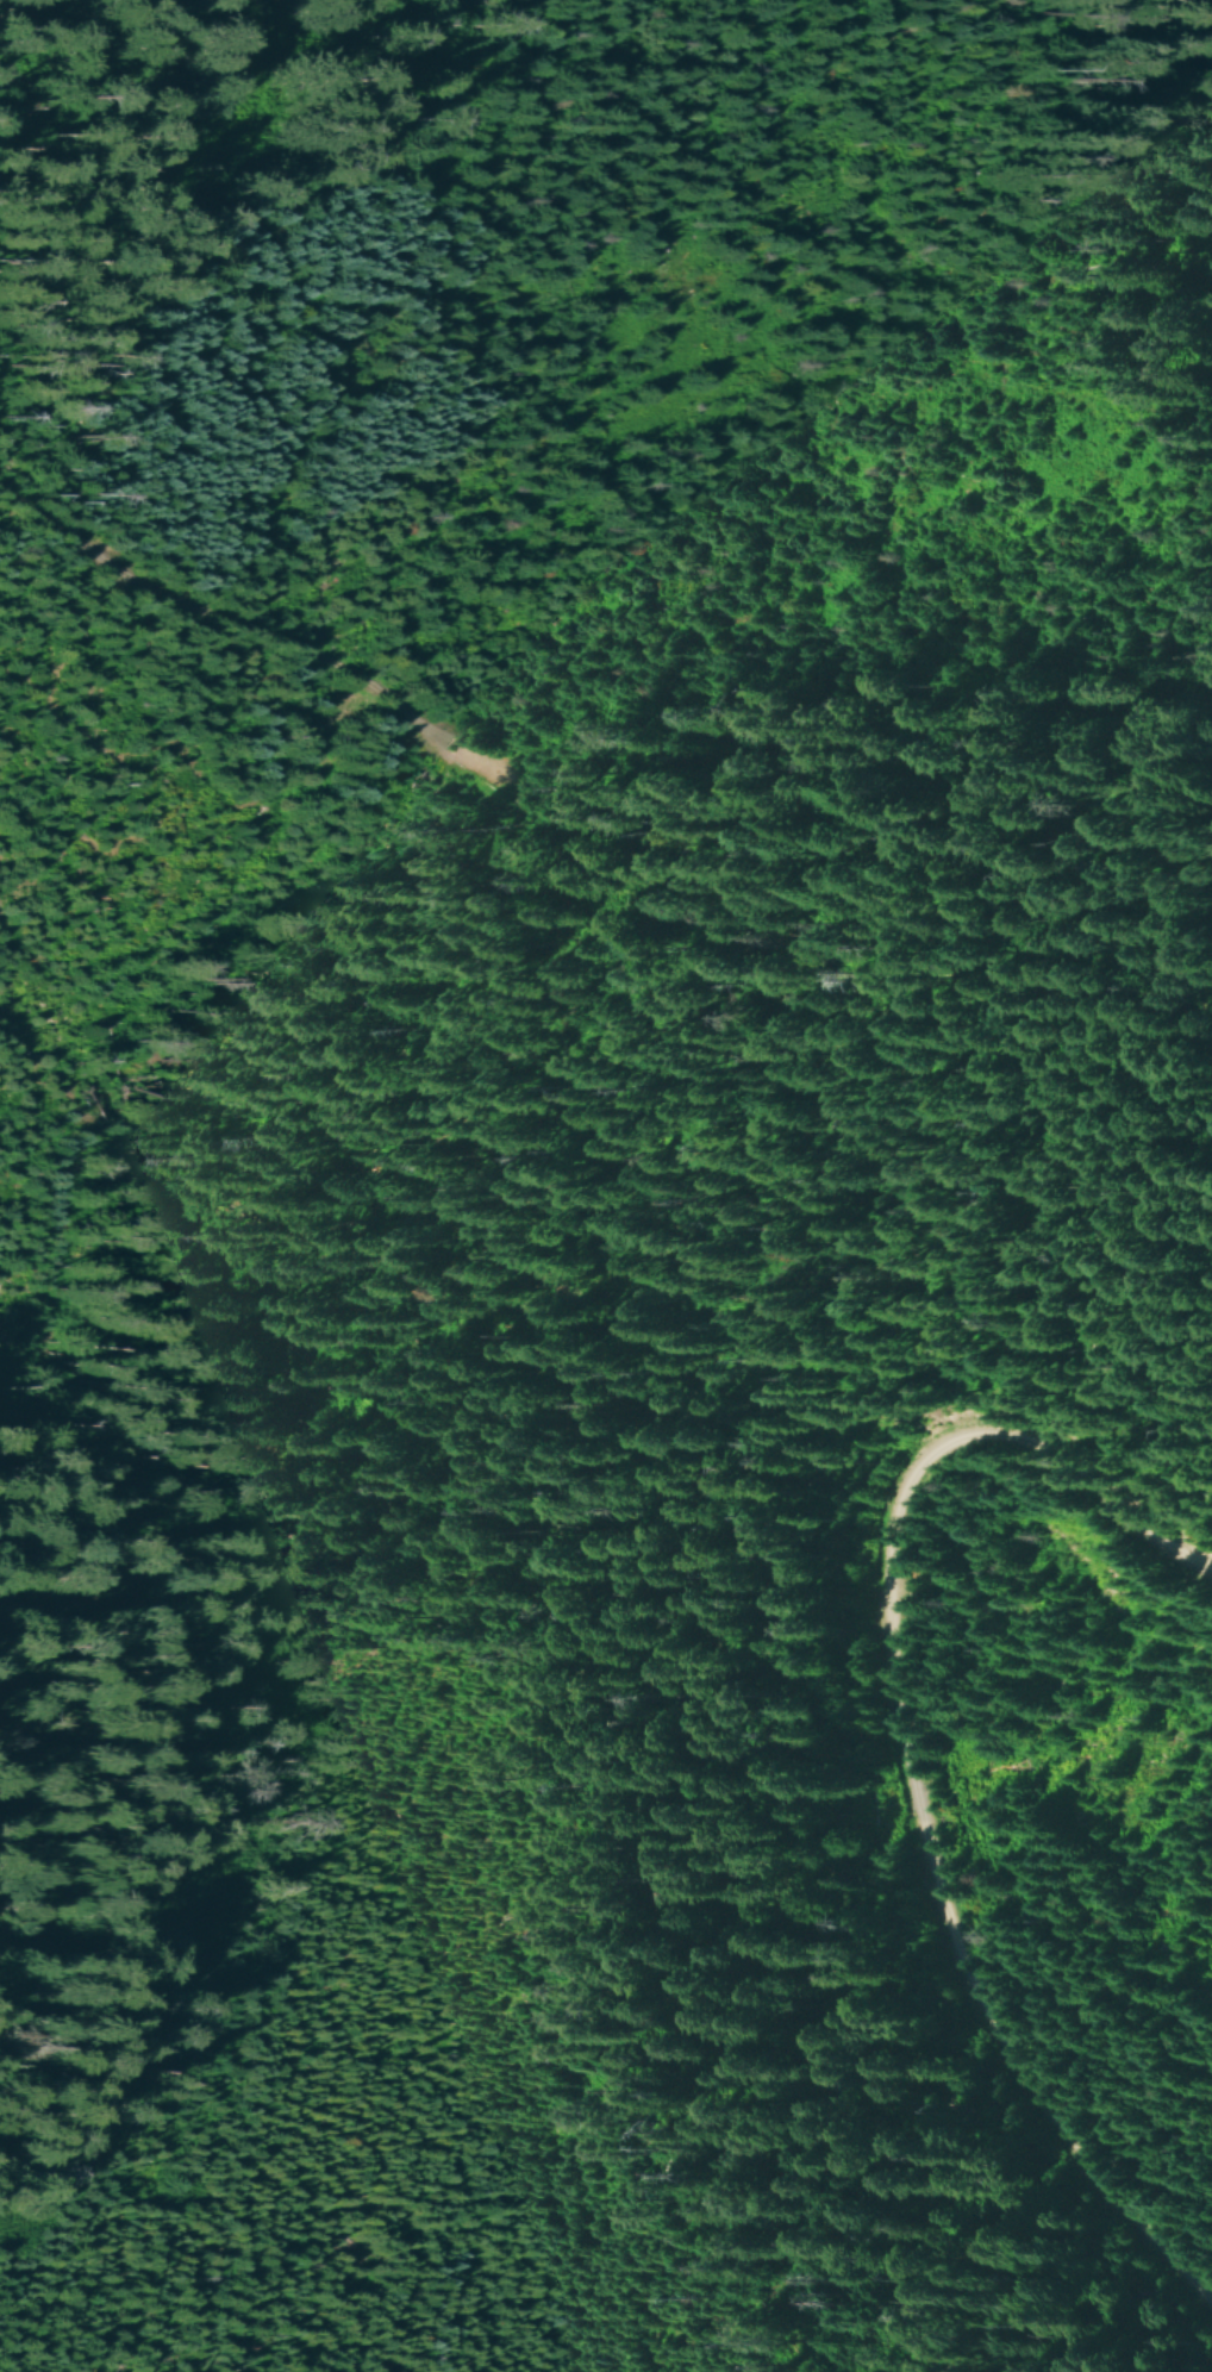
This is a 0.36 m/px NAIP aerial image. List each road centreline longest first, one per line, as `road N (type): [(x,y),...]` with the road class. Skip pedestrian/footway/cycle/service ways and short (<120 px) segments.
road 1 (residential): [(1211,2310),(1122,2211),(1029,2080),(975,1980),(933,1866),(908,1731),(889,1541),(902,1493),(923,1462),(983,1437),(1016,1440),(1057,1460),(1176,1562),(1211,1578)]
road 2 (track): [(0,496),(79,560),(149,599),(313,655),(373,689),(451,753)]

